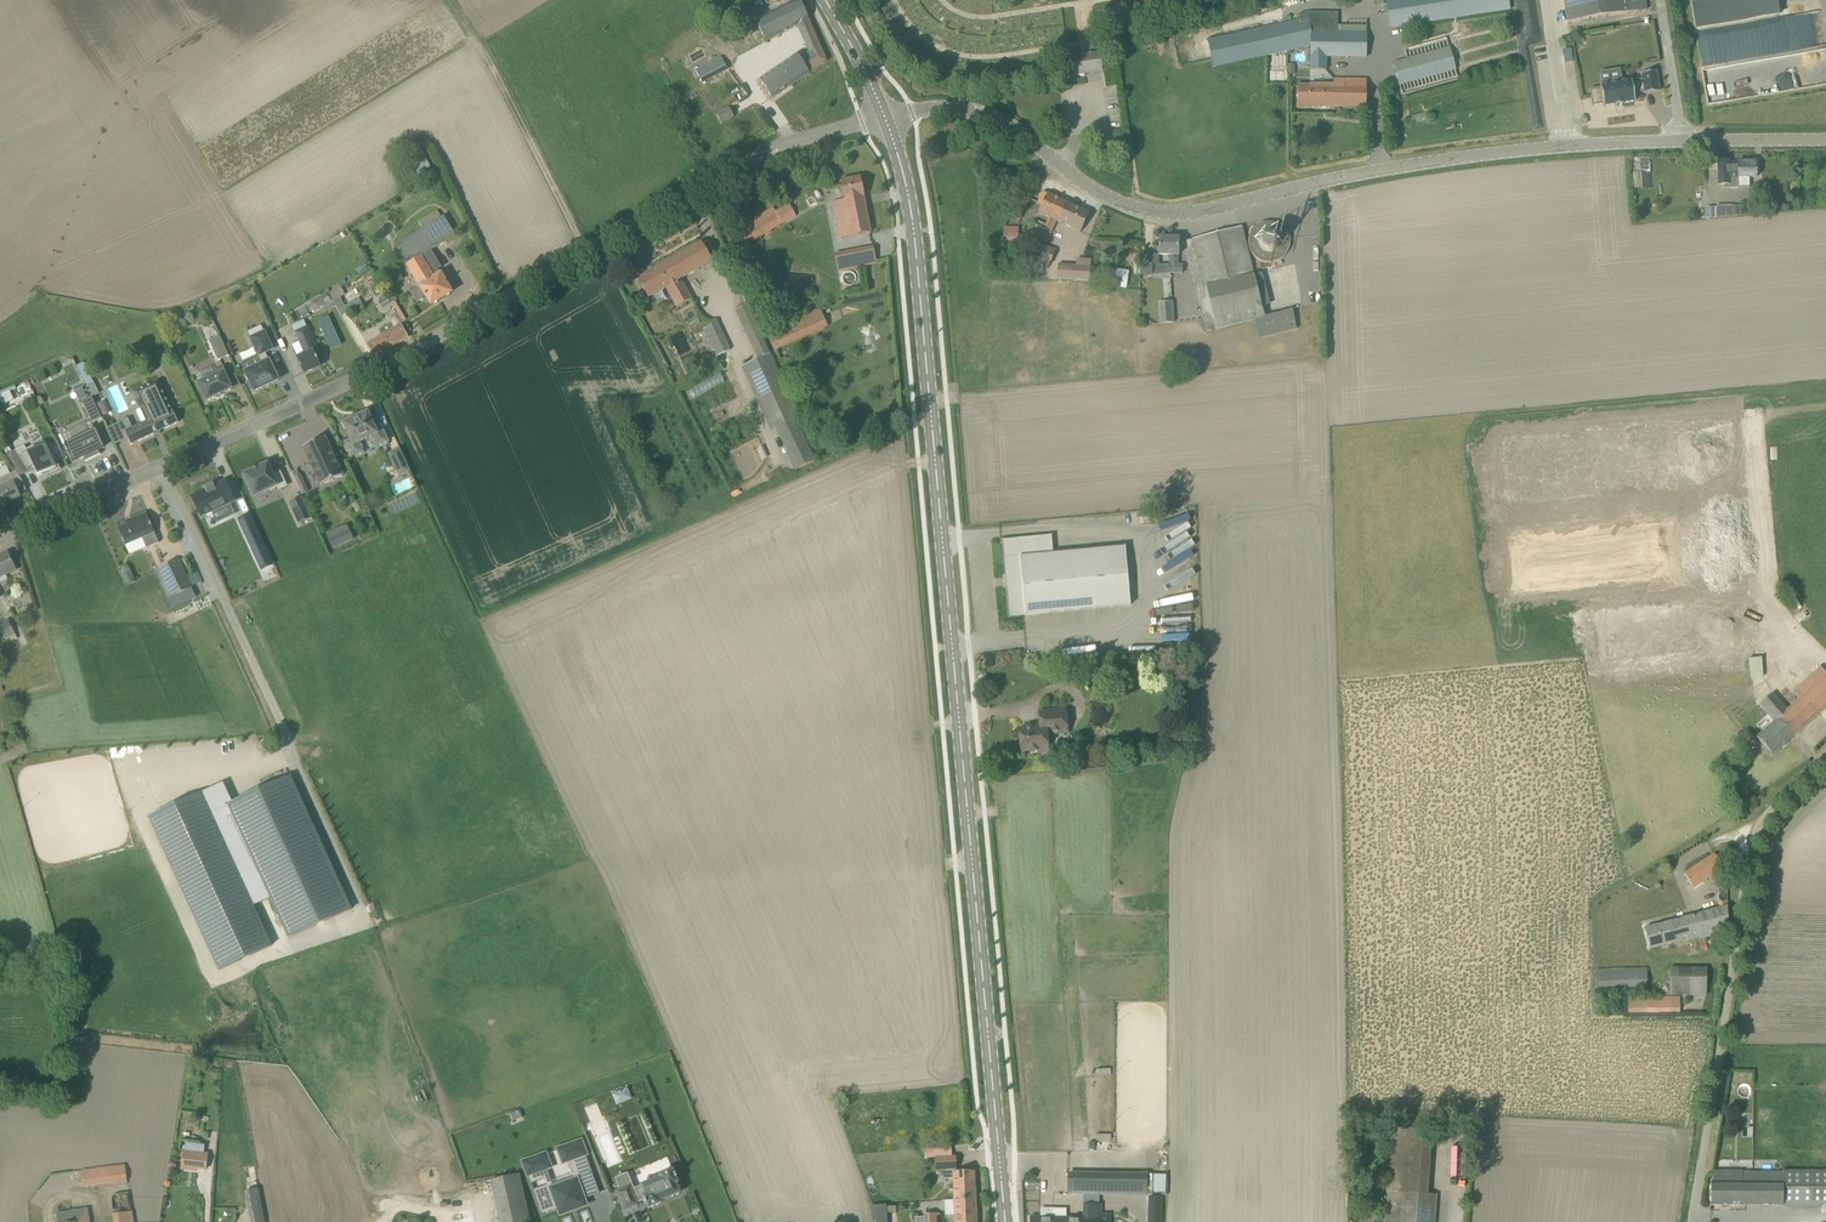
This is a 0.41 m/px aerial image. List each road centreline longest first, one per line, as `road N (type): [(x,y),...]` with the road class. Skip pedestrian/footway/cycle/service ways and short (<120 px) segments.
road 1 (secondary): [(1005,1221),(914,233),(885,117)]
road 2 (unclassified): [(0,540),(393,363),(761,154),(885,117)]
road 3 (unclassified): [(885,117),(963,109),(1003,125),(1077,181),(1157,212),(1469,155),(1606,142),(1825,142)]
road 4 (unclassified): [(1692,1221),(1752,844),(1825,764)]
road 5 (secondary): [(885,117),(823,0)]

